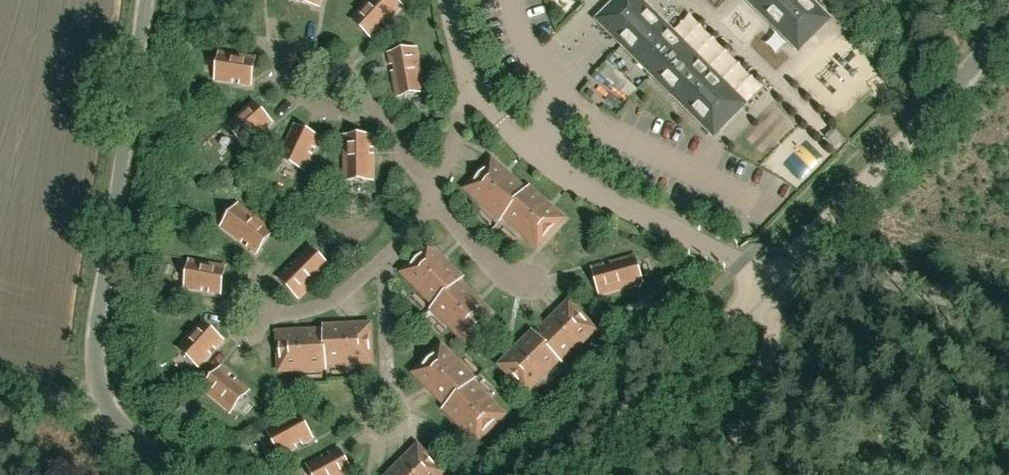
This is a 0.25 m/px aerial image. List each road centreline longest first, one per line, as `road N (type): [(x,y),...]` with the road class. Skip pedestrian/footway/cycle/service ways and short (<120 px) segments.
road 1 (tertiary): [(574,474),(1008,26)]
road 2 (unclassified): [(177,474),(115,419),(87,362),(145,0)]
road 3 (track): [(1008,310),(825,254),(793,255)]
road 4 (track): [(773,277),(772,334),(728,474)]

